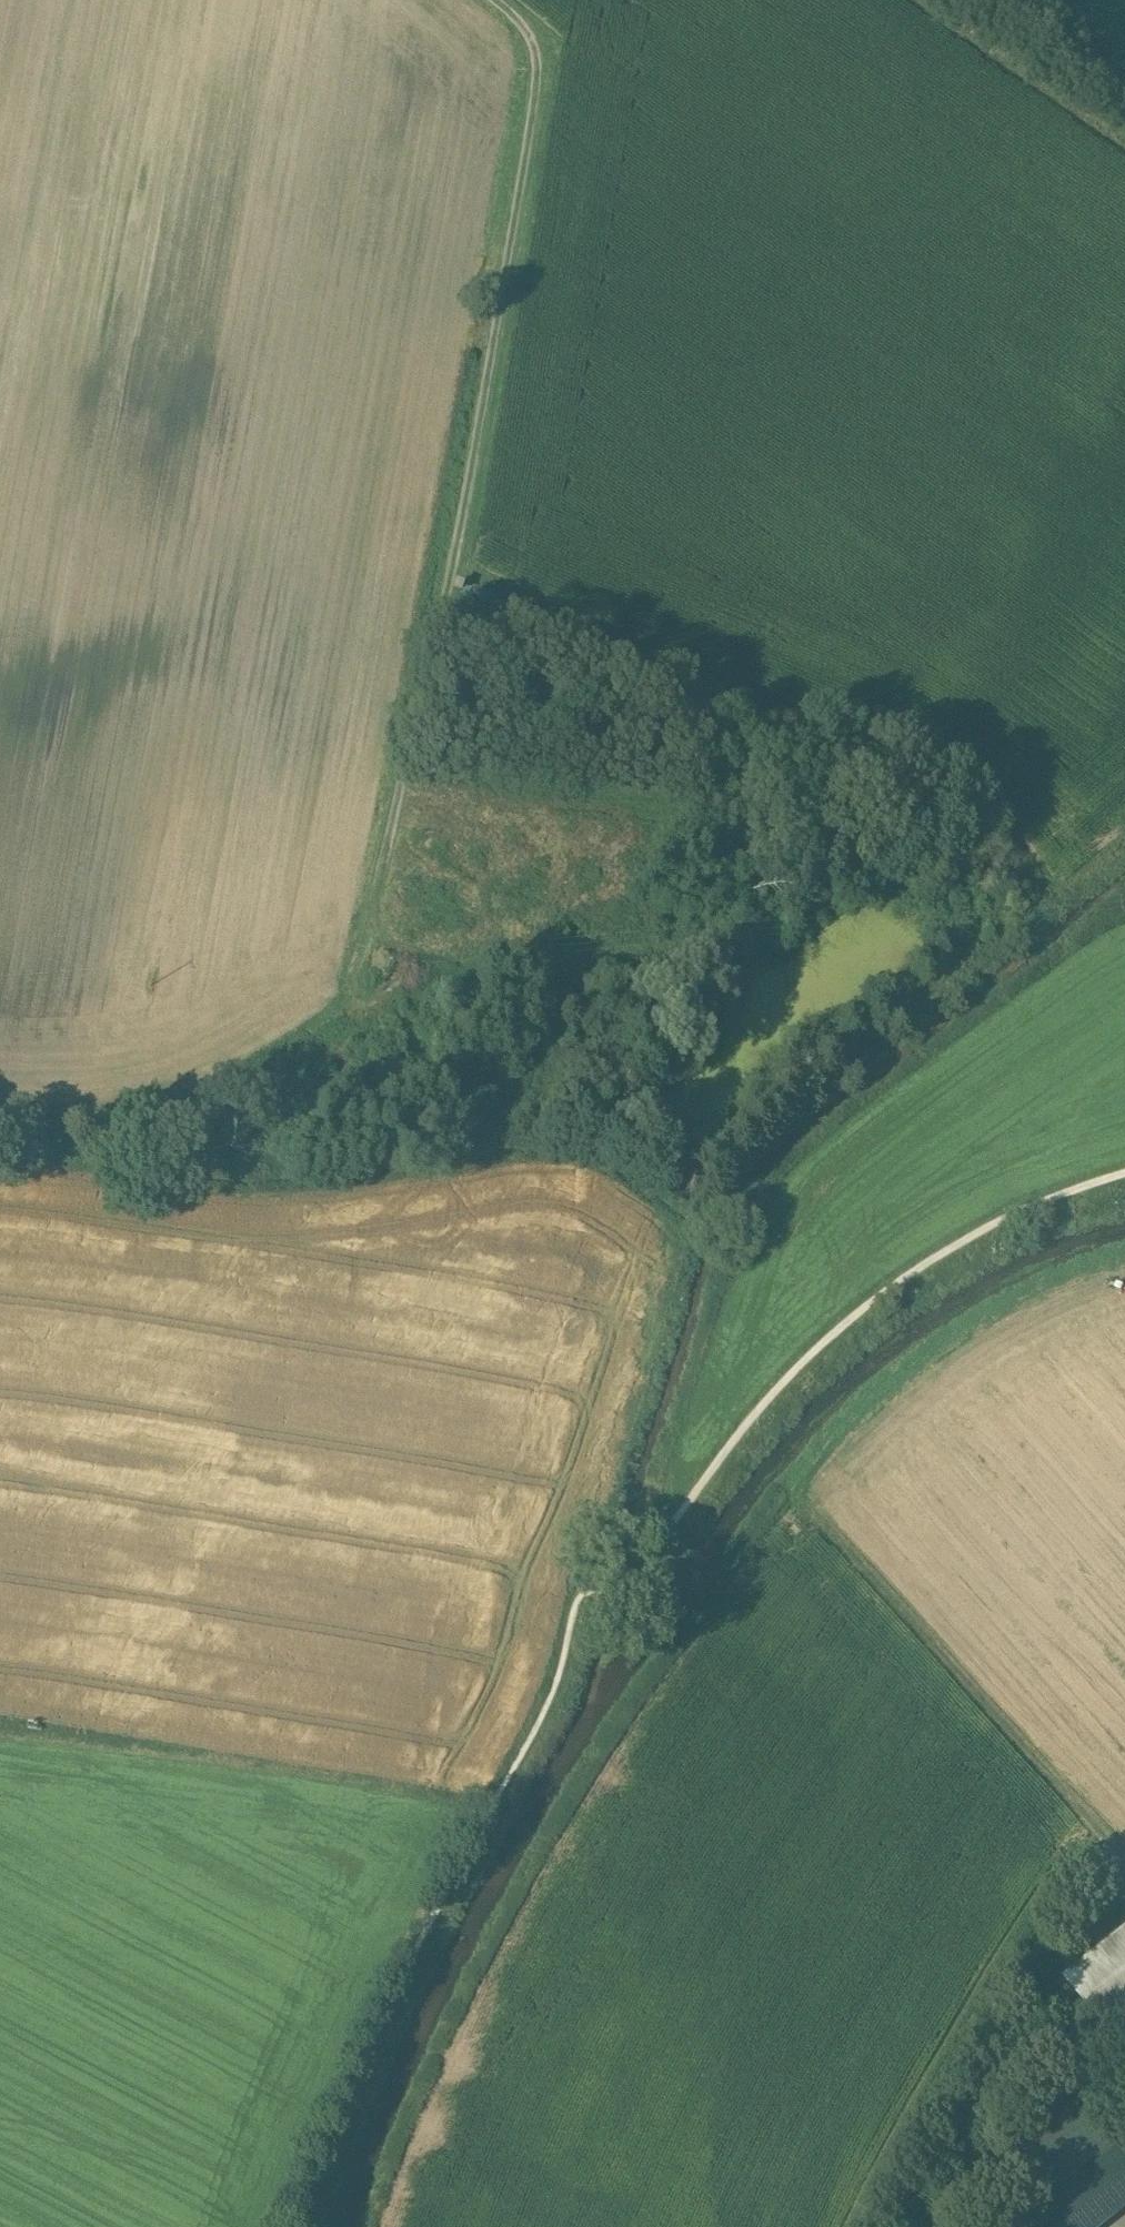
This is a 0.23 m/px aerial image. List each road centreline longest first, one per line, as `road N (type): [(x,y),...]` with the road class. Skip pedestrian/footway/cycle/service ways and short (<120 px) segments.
road 1 (track): [(494,0),(536,45),(534,72),(383,959),(366,991),(334,1017),(214,1085),(116,1114),(0,1119)]

